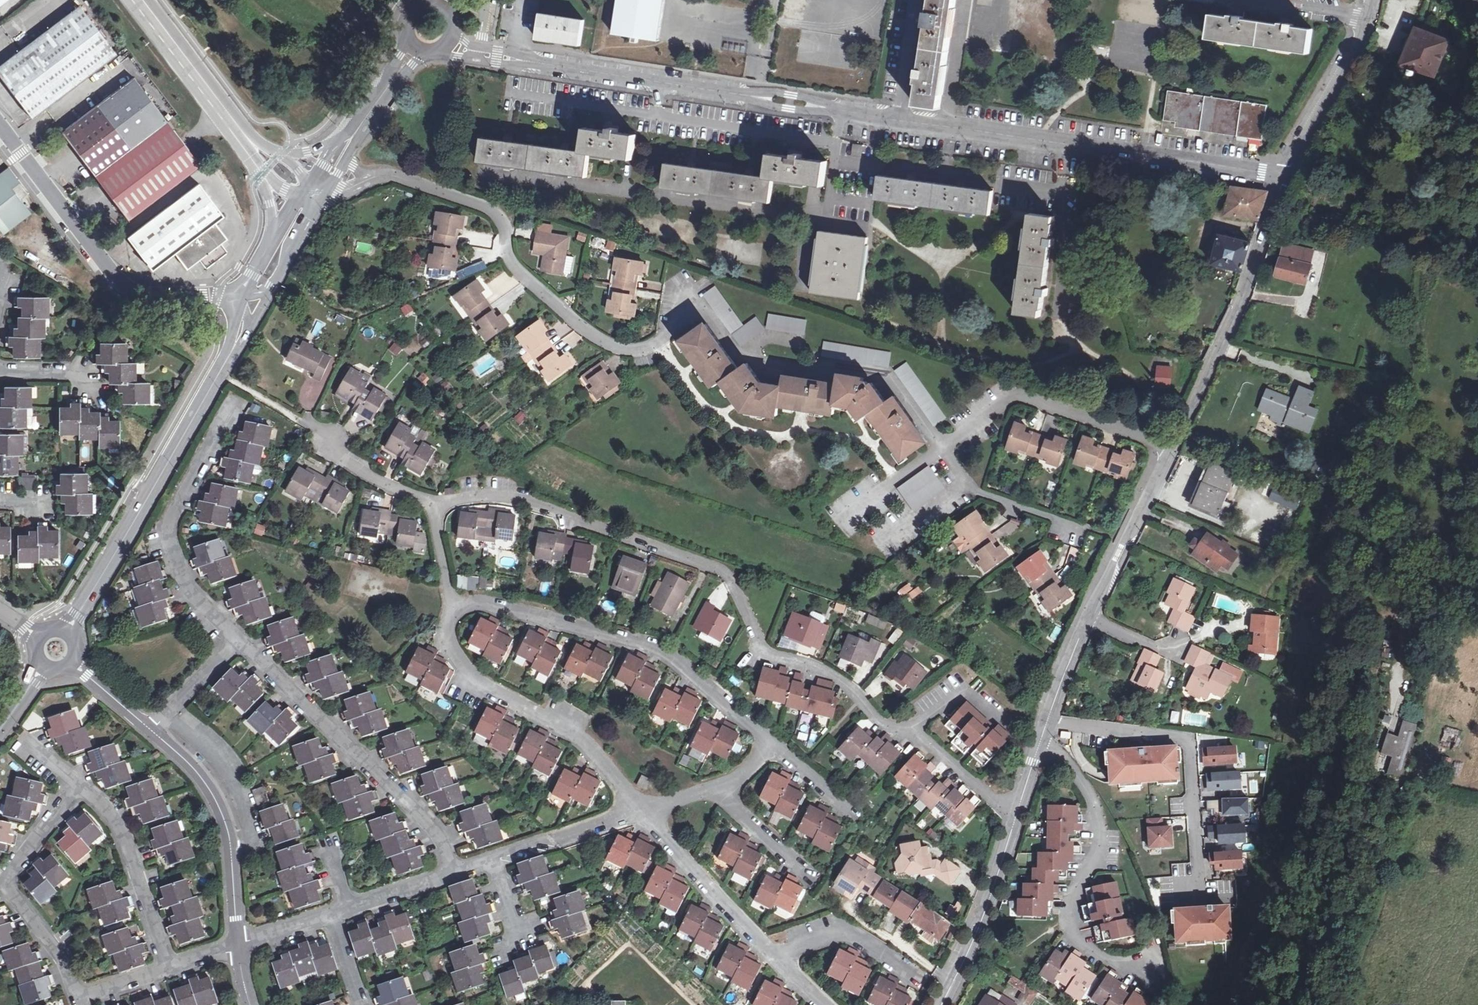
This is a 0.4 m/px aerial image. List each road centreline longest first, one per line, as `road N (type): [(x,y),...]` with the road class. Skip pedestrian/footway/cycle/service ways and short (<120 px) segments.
road 1 (residential): [(371,180),(399,177),(485,206),(504,228),(517,268),(575,322),(616,345),(652,347),(701,311),(759,363),(879,374),(902,389),(943,444)]
road 2 (residential): [(910,725),(874,716),(825,672),(763,654),(726,566),(510,497),(463,499),(433,509)]
road 3 (residential): [(898,118),(1286,176)]
road 4 (residential): [(451,602),(481,598),(665,649),(774,743)]
road 5 (residential): [(1039,742),(1083,783),(1099,818),(1102,837),(1069,909),(1075,935),(1159,985)]
road 6 (residential): [(459,871),(407,801),(238,640)]
road 7 (unclassified): [(239,296),(148,295),(118,282),(0,126)]
road 8 (residential): [(647,809),(587,741),(476,679),(450,651),(451,602)]
road 9 (secondary): [(64,632),(220,373)]
road 10 (tertiary): [(1173,447),(1236,320),(1286,176)]
road 11 (residential): [(238,640),(183,586),(165,532),(233,407)]
road 12 (residential): [(835,1004),(695,871),(647,809)]
road 13 (residential): [(80,999),(10,880),(80,783)]
road 14 (residential): [(943,444),(999,404),(1026,397),(1173,447)]
road 15 (residential): [(149,731),(203,779),(226,821),(239,948)]
road 16 (tertiary): [(936,1004),(1016,809)]
road 17 (residential): [(80,783),(116,816),(169,966)]
road 18 (tertiary): [(1086,618),(1173,447)]
road 19 (residential): [(541,62),(725,91)]
road 20 (tertiary): [(1366,19),(1286,176)]
road 21 (residential): [(494,859),(647,809)]
road 22 (secondary): [(140,0),(236,125)]
road 23 (residential): [(910,725),(1016,809)]
road 24 (tertiary): [(1039,742),(1086,618)]
road 25 (residential): [(810,878),(716,785)]
road 26 (secondary): [(347,157),(420,50)]
road 27 (residential): [(238,640),(149,731)]
road 28 (residential): [(967,482),(1072,524),(1069,537)]
road 29 (residential): [(433,509),(340,455),(329,440)]
road 30 (residential): [(1008,722),(964,686),(910,725)]
road 31 (secondary): [(407,38),(398,65),(340,139)]
road 32 (residential): [(898,118),(919,0)]

